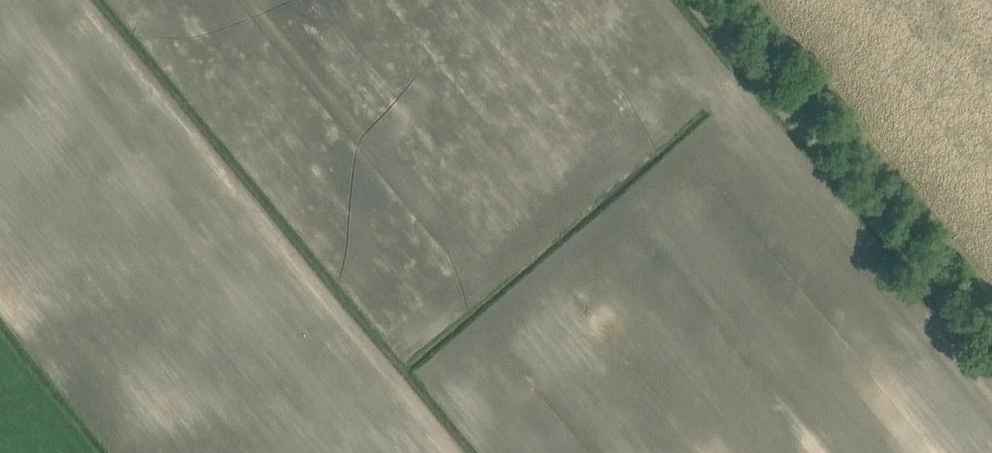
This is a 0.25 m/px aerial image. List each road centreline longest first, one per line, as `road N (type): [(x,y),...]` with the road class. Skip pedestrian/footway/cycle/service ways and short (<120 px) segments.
road 1 (track): [(695,0),(991,357)]

